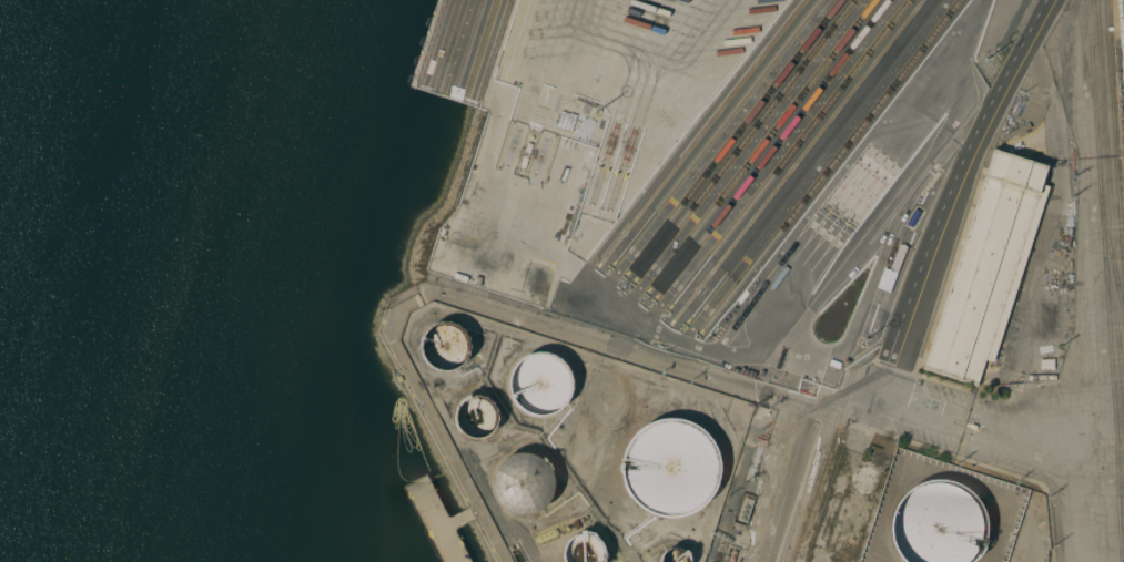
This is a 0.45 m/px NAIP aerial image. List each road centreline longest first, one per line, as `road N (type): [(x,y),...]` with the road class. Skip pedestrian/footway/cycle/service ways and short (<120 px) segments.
road 1 (residential): [(1091,561),(1076,0)]
road 2 (residential): [(883,400),(975,147),(1054,0)]
road 3 (residential): [(512,317),(811,406),(883,400)]
road 4 (residential): [(883,400),(1086,459)]

